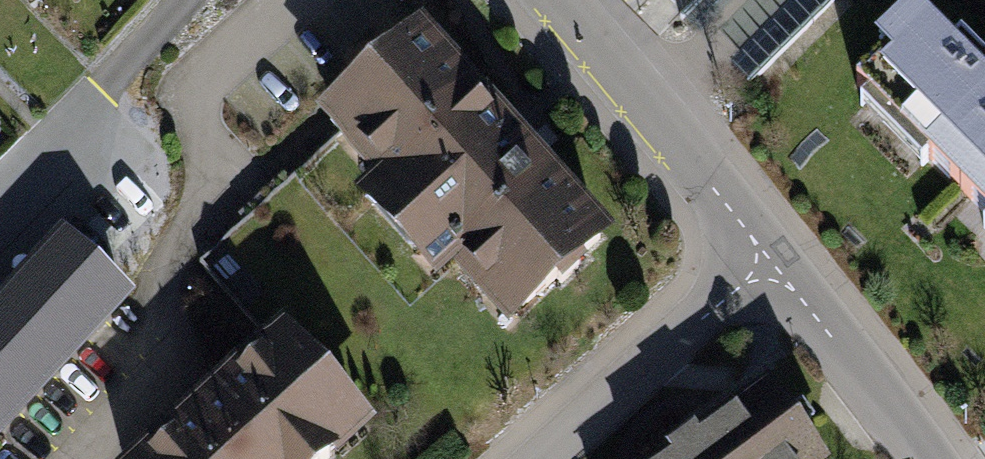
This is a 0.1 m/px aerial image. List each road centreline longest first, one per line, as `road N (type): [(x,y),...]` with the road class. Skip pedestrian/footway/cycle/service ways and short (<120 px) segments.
road 1 (residential): [(559,0),(771,260)]
road 2 (residential): [(771,260),(546,458)]
road 3 (residential): [(771,260),(924,458)]

